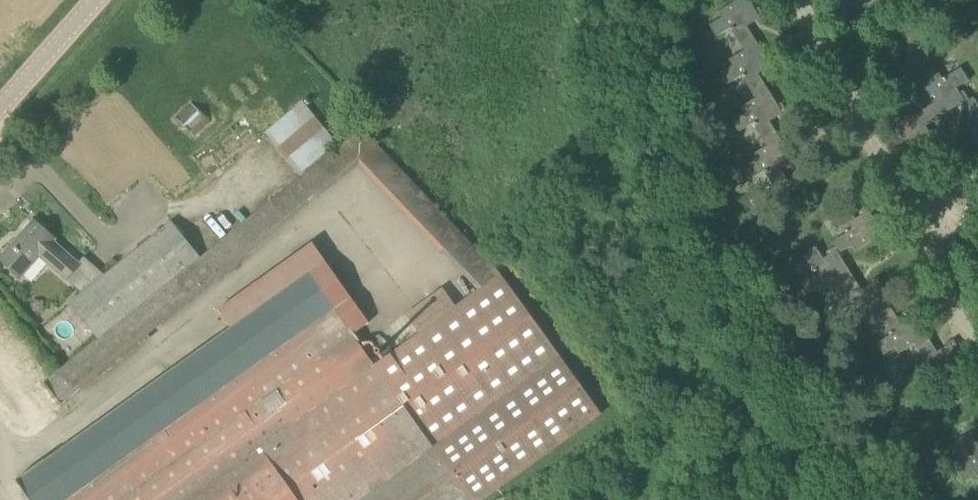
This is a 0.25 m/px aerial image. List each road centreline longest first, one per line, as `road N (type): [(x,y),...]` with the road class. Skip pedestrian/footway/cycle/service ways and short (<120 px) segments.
road 1 (track): [(664,0),(684,171),(874,499)]
road 2 (residential): [(810,0),(883,163),(924,207)]
road 3 (tertiary): [(0,105),(92,0)]
road 4 (residential): [(924,207),(954,299),(977,331)]

